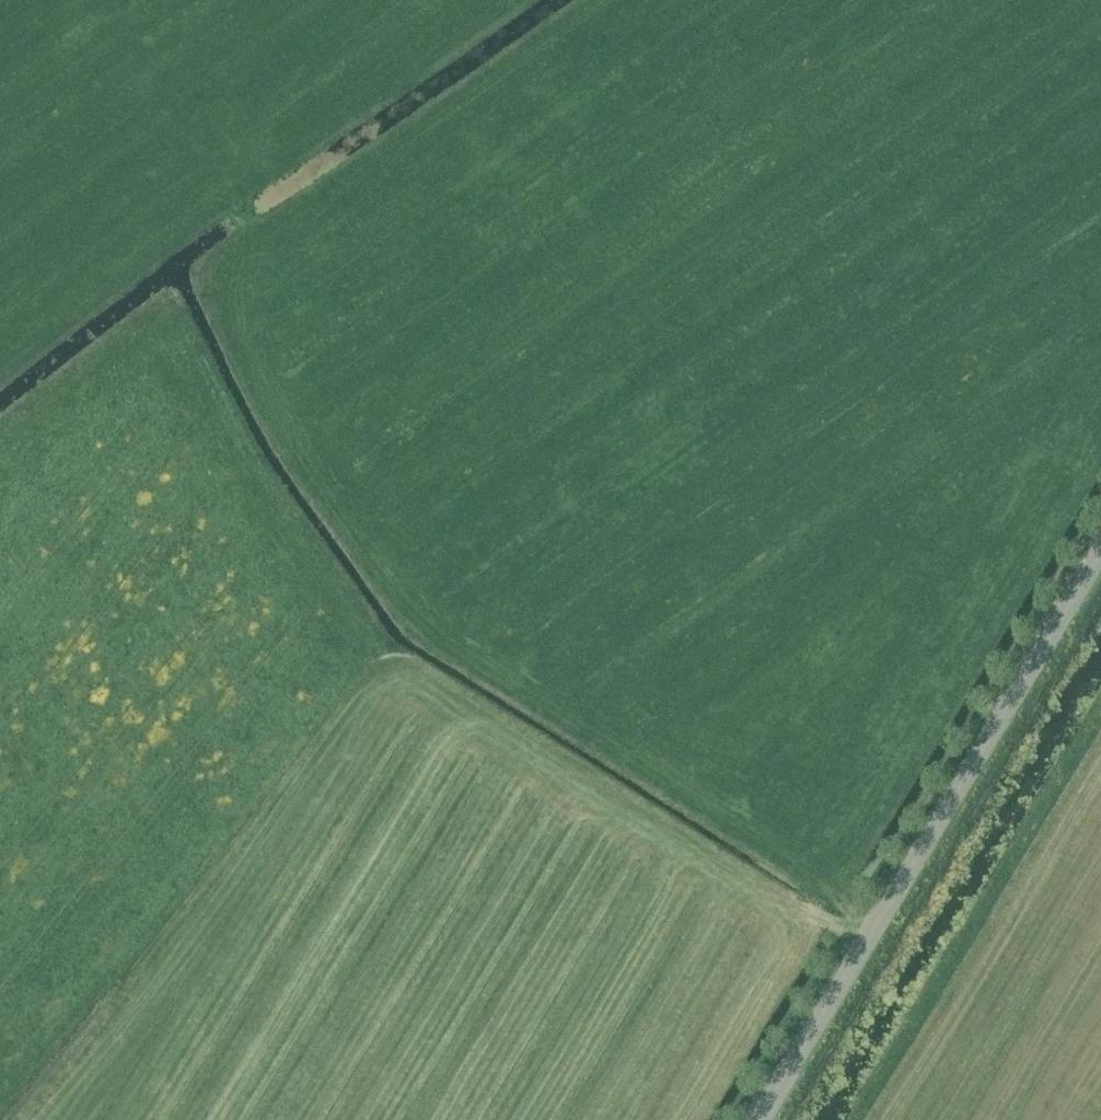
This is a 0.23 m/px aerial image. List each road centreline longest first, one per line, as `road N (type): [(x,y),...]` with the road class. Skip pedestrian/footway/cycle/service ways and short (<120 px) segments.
road 1 (tertiary): [(758,1119),(1100,549)]

